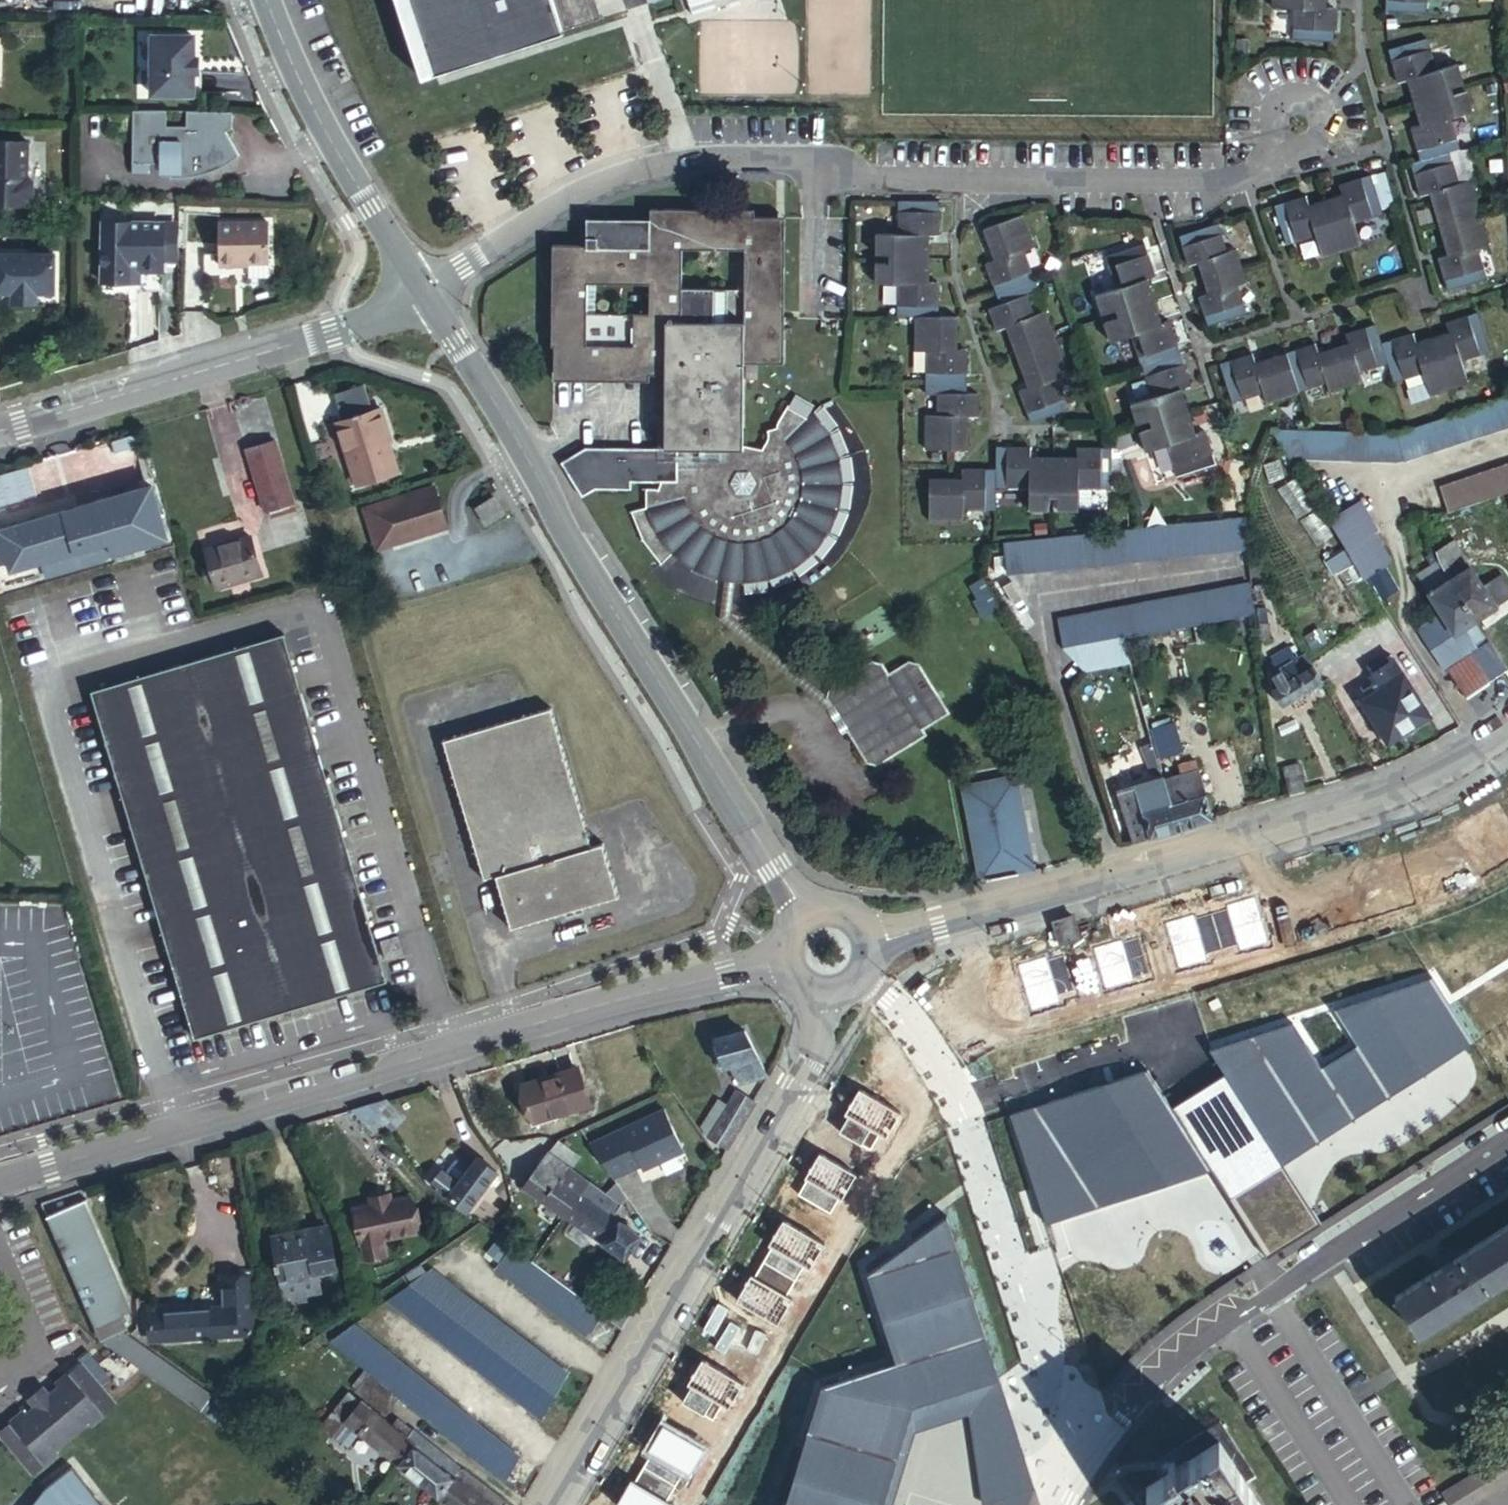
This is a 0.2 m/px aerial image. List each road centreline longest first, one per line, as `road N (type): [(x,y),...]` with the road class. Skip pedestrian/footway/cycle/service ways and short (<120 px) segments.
road 1 (residential): [(1301,123),(1249,179),(879,180),(822,160),(687,162),(580,190),(426,295)]
road 2 (tertiary): [(0,1183),(593,1006),(785,961)]
road 3 (residential): [(426,295),(807,915)]
road 4 (tertiary): [(871,944),(1401,790),(1507,732)]
road 5 (unclassified): [(551,1504),(815,1056),(821,996)]
road 6 (residential): [(1089,1463),(1069,1426),(963,1111),(914,1029),(864,978)]
road 7 (residential): [(0,431),(346,328),(426,295)]
road 8 (residential): [(1507,1144),(1233,1320),(1157,1381)]
road 9 (residential): [(267,0),(329,137),(426,295)]

